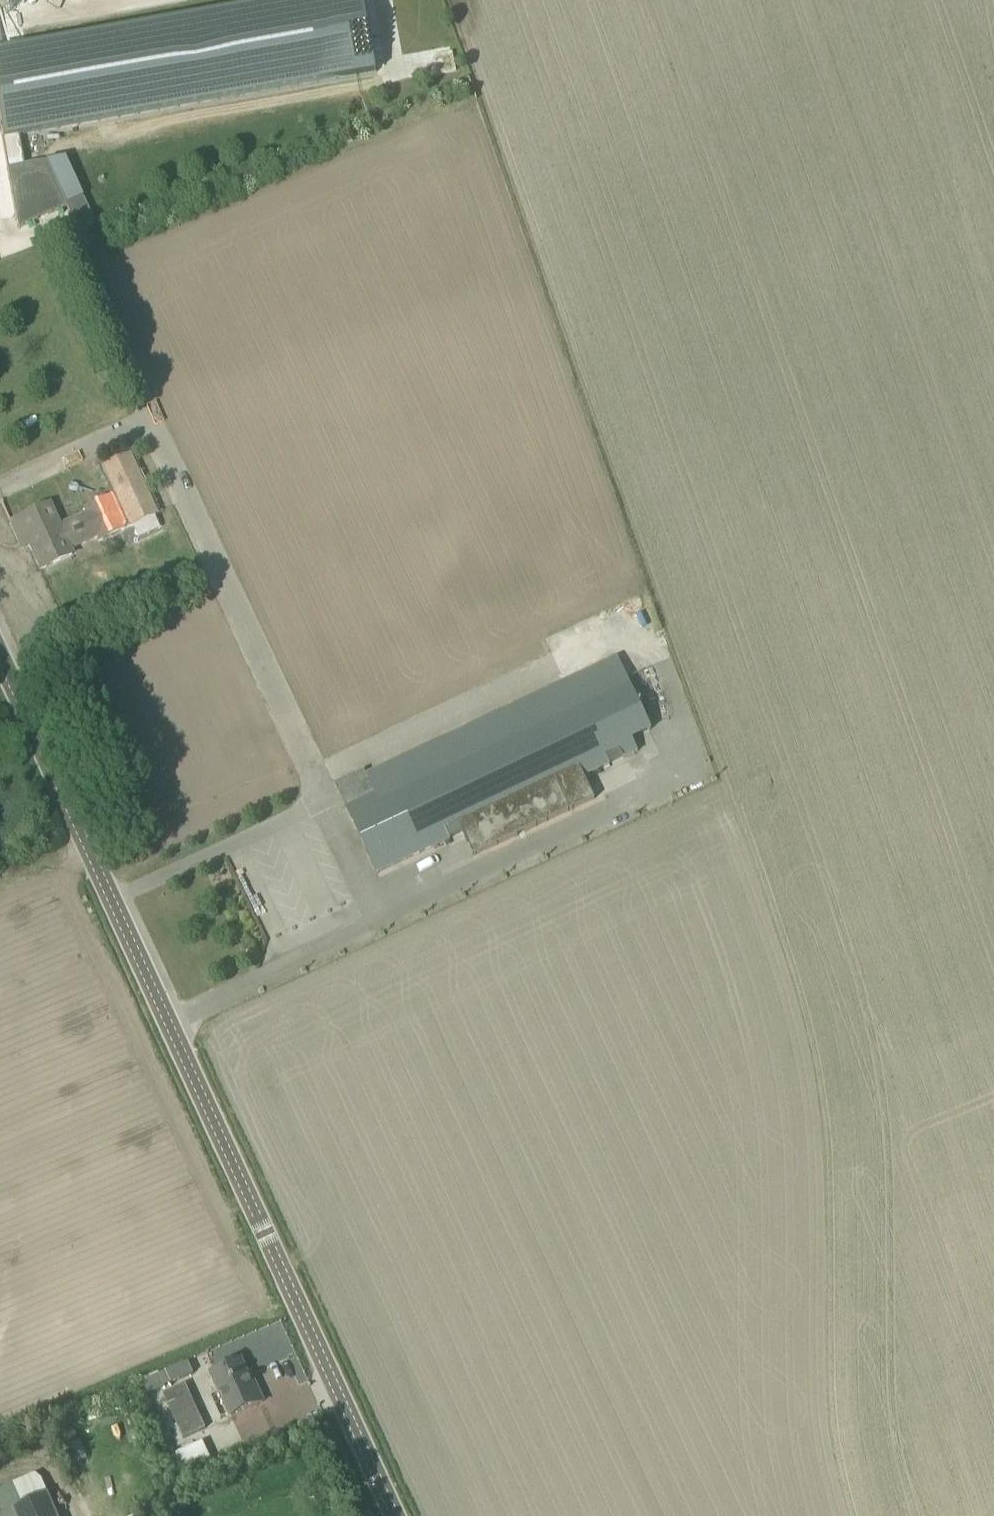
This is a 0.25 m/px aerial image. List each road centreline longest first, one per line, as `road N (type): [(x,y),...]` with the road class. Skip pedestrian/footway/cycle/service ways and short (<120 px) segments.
road 1 (unclassified): [(391,1515),(0,675)]

